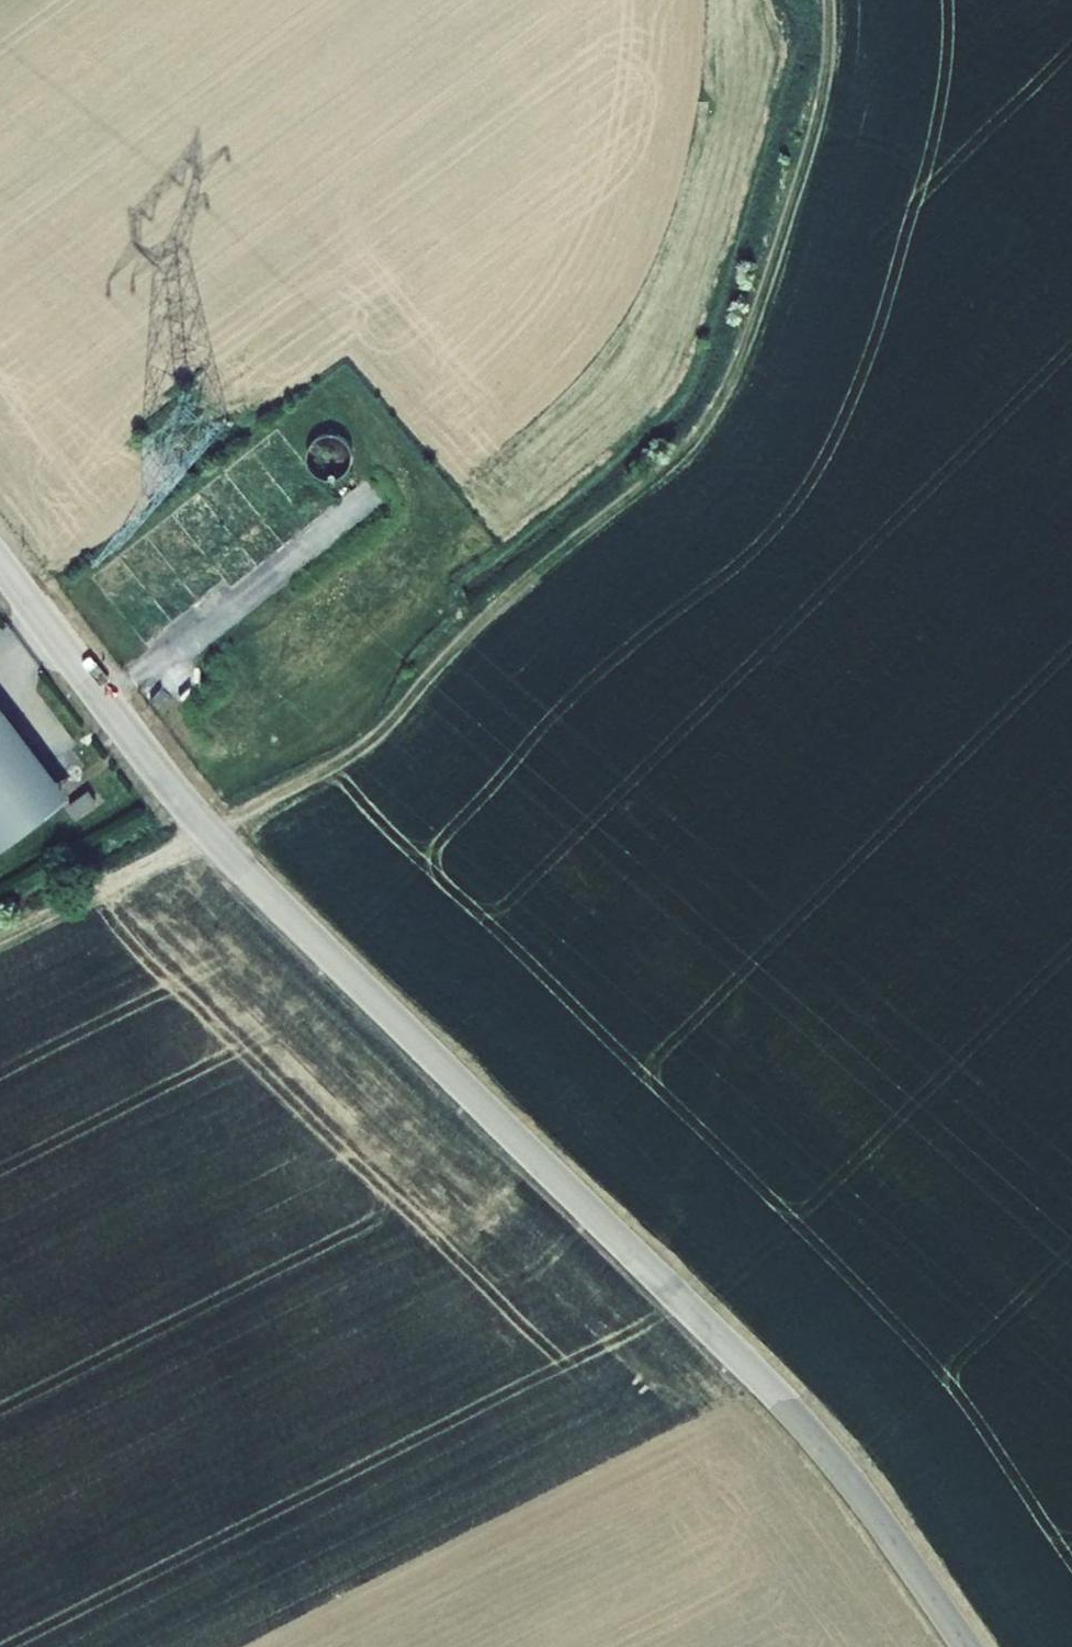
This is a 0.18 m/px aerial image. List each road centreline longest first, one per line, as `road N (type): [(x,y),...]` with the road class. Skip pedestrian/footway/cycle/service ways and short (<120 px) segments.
road 1 (unclassified): [(967,1646),(817,1437),(221,844),(0,560)]

